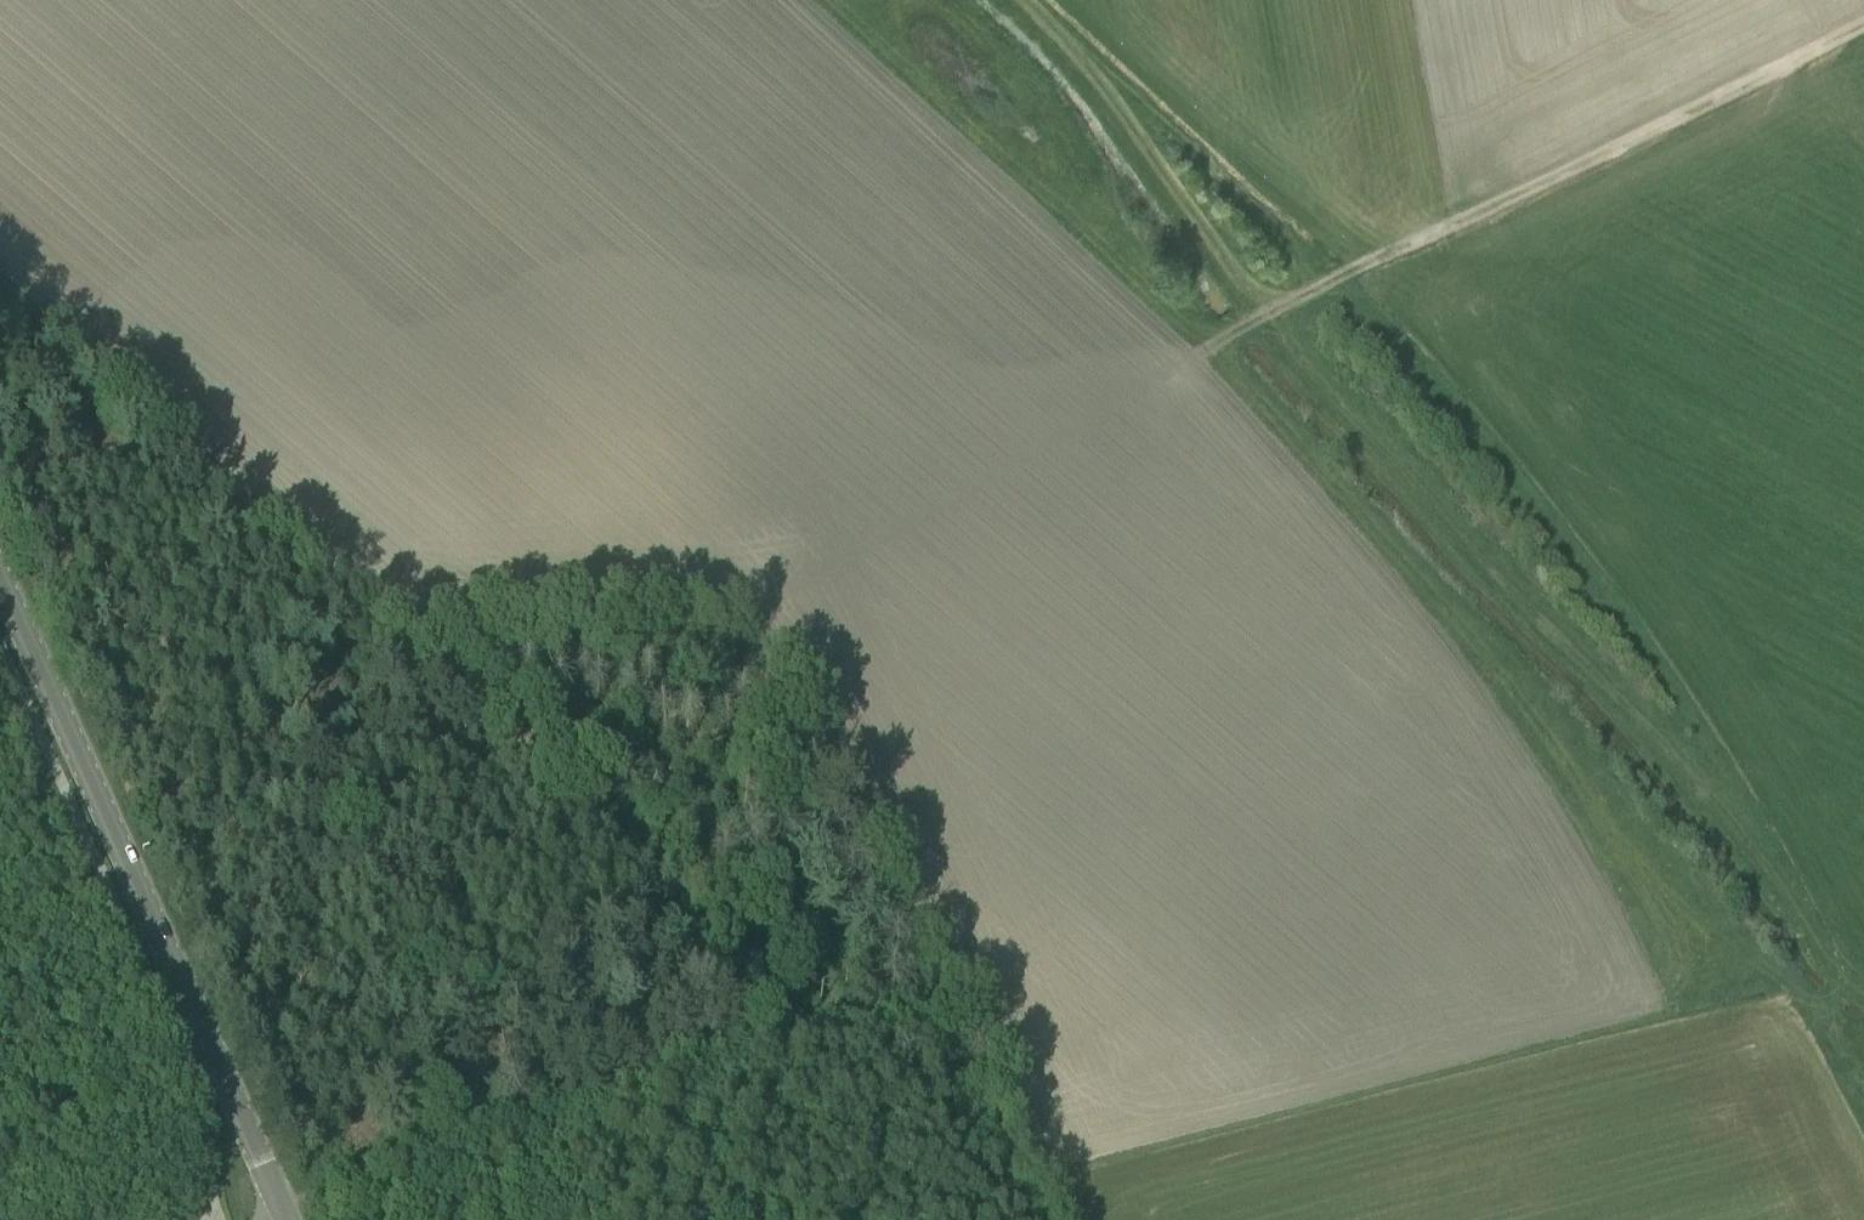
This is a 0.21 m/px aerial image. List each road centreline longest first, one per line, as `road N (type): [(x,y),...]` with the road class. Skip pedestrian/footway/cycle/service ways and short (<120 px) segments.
road 1 (tertiary): [(286,1219),(0,579)]
road 2 (track): [(1260,319),(1863,28)]

